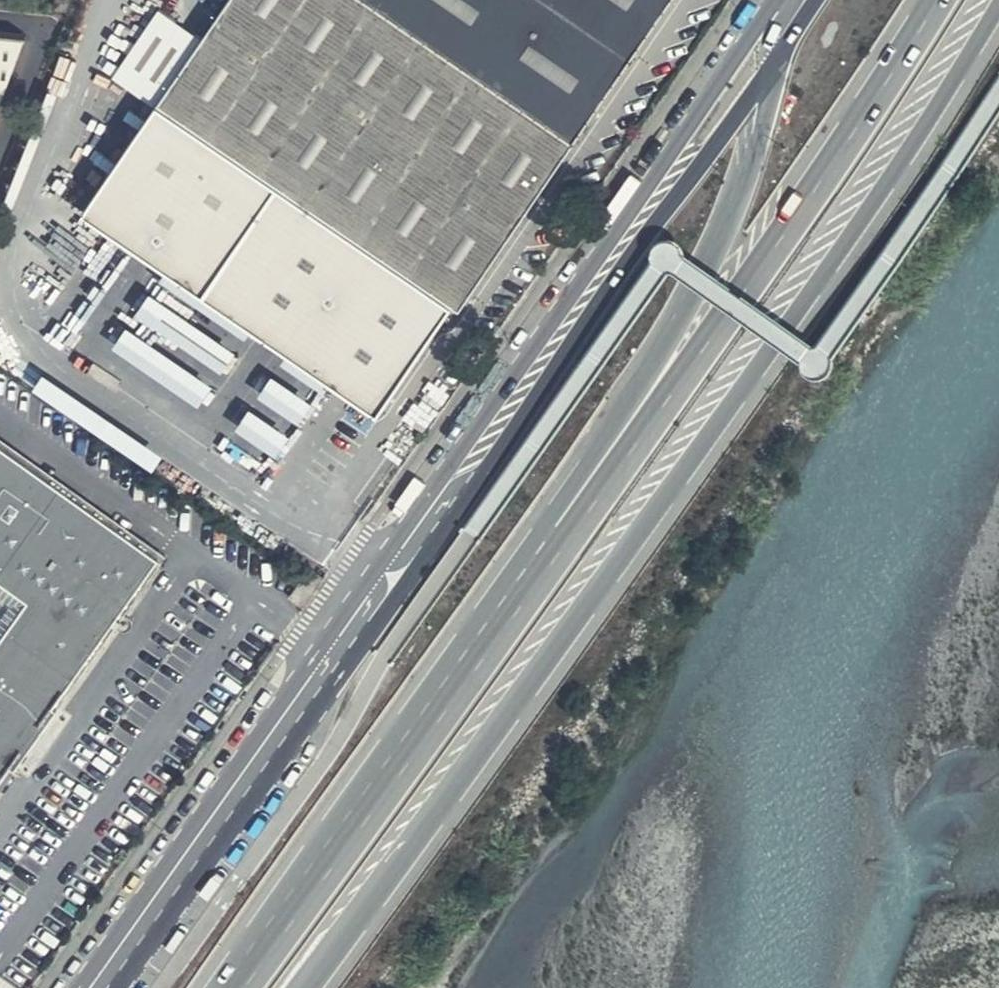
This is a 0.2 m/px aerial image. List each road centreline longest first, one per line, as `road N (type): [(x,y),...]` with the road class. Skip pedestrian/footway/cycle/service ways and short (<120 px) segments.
road 1 (trunk): [(303,987),(796,327),(998,4)]
road 2 (tertiary): [(100,987),(780,23)]
road 3 (trunk): [(937,0),(568,541)]
road 4 (trunk): [(780,23),(761,133),(722,235),(568,541)]
road 5 (trunk): [(568,541),(241,987)]

